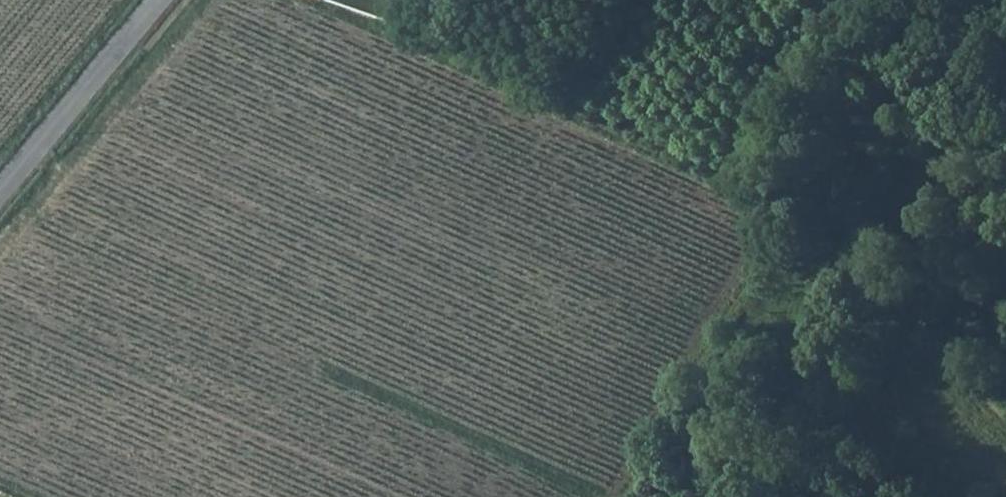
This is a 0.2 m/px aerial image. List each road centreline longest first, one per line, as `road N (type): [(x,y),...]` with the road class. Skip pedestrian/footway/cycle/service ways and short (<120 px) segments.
road 1 (tertiary): [(0,193),(160,0)]

